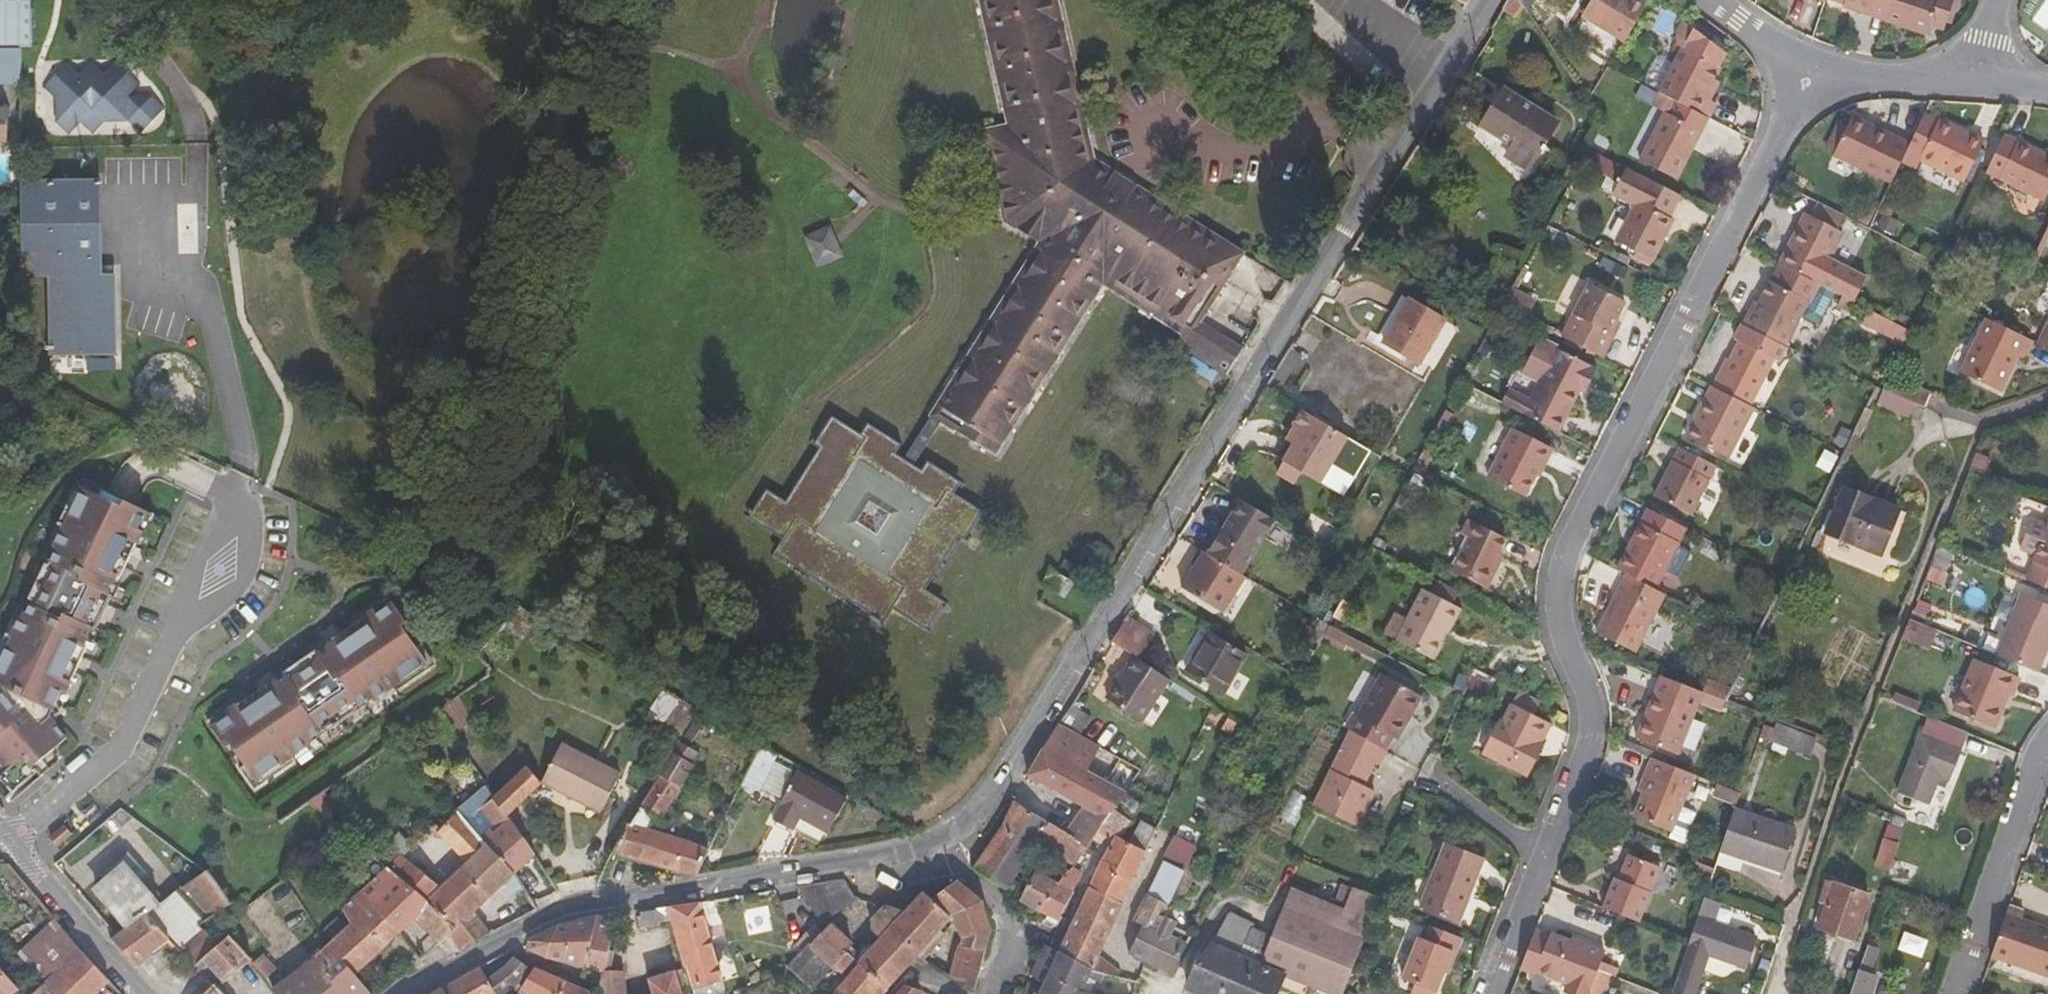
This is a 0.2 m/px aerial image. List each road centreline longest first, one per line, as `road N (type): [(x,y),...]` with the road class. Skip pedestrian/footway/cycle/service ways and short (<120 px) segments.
road 1 (residential): [(926,844),(988,801),(1435,76),(1493,0)]
road 2 (residential): [(1805,82),(1562,559),(1557,611),(1589,731),(1544,858)]
road 3 (residential): [(404,993),(564,910),(926,844)]
road 4 (residential): [(2047,732),(1953,993)]
road 5 (residential): [(146,993),(0,835)]
road 6 (residential): [(991,993),(1009,930),(1004,915),(926,844)]
road 7 (residential): [(1805,82),(1973,73)]
road 8 (residential): [(1544,858),(1490,993)]
road 9 (residential): [(1544,858),(1439,782)]
road 10 (residential): [(1714,0),(1805,82)]

